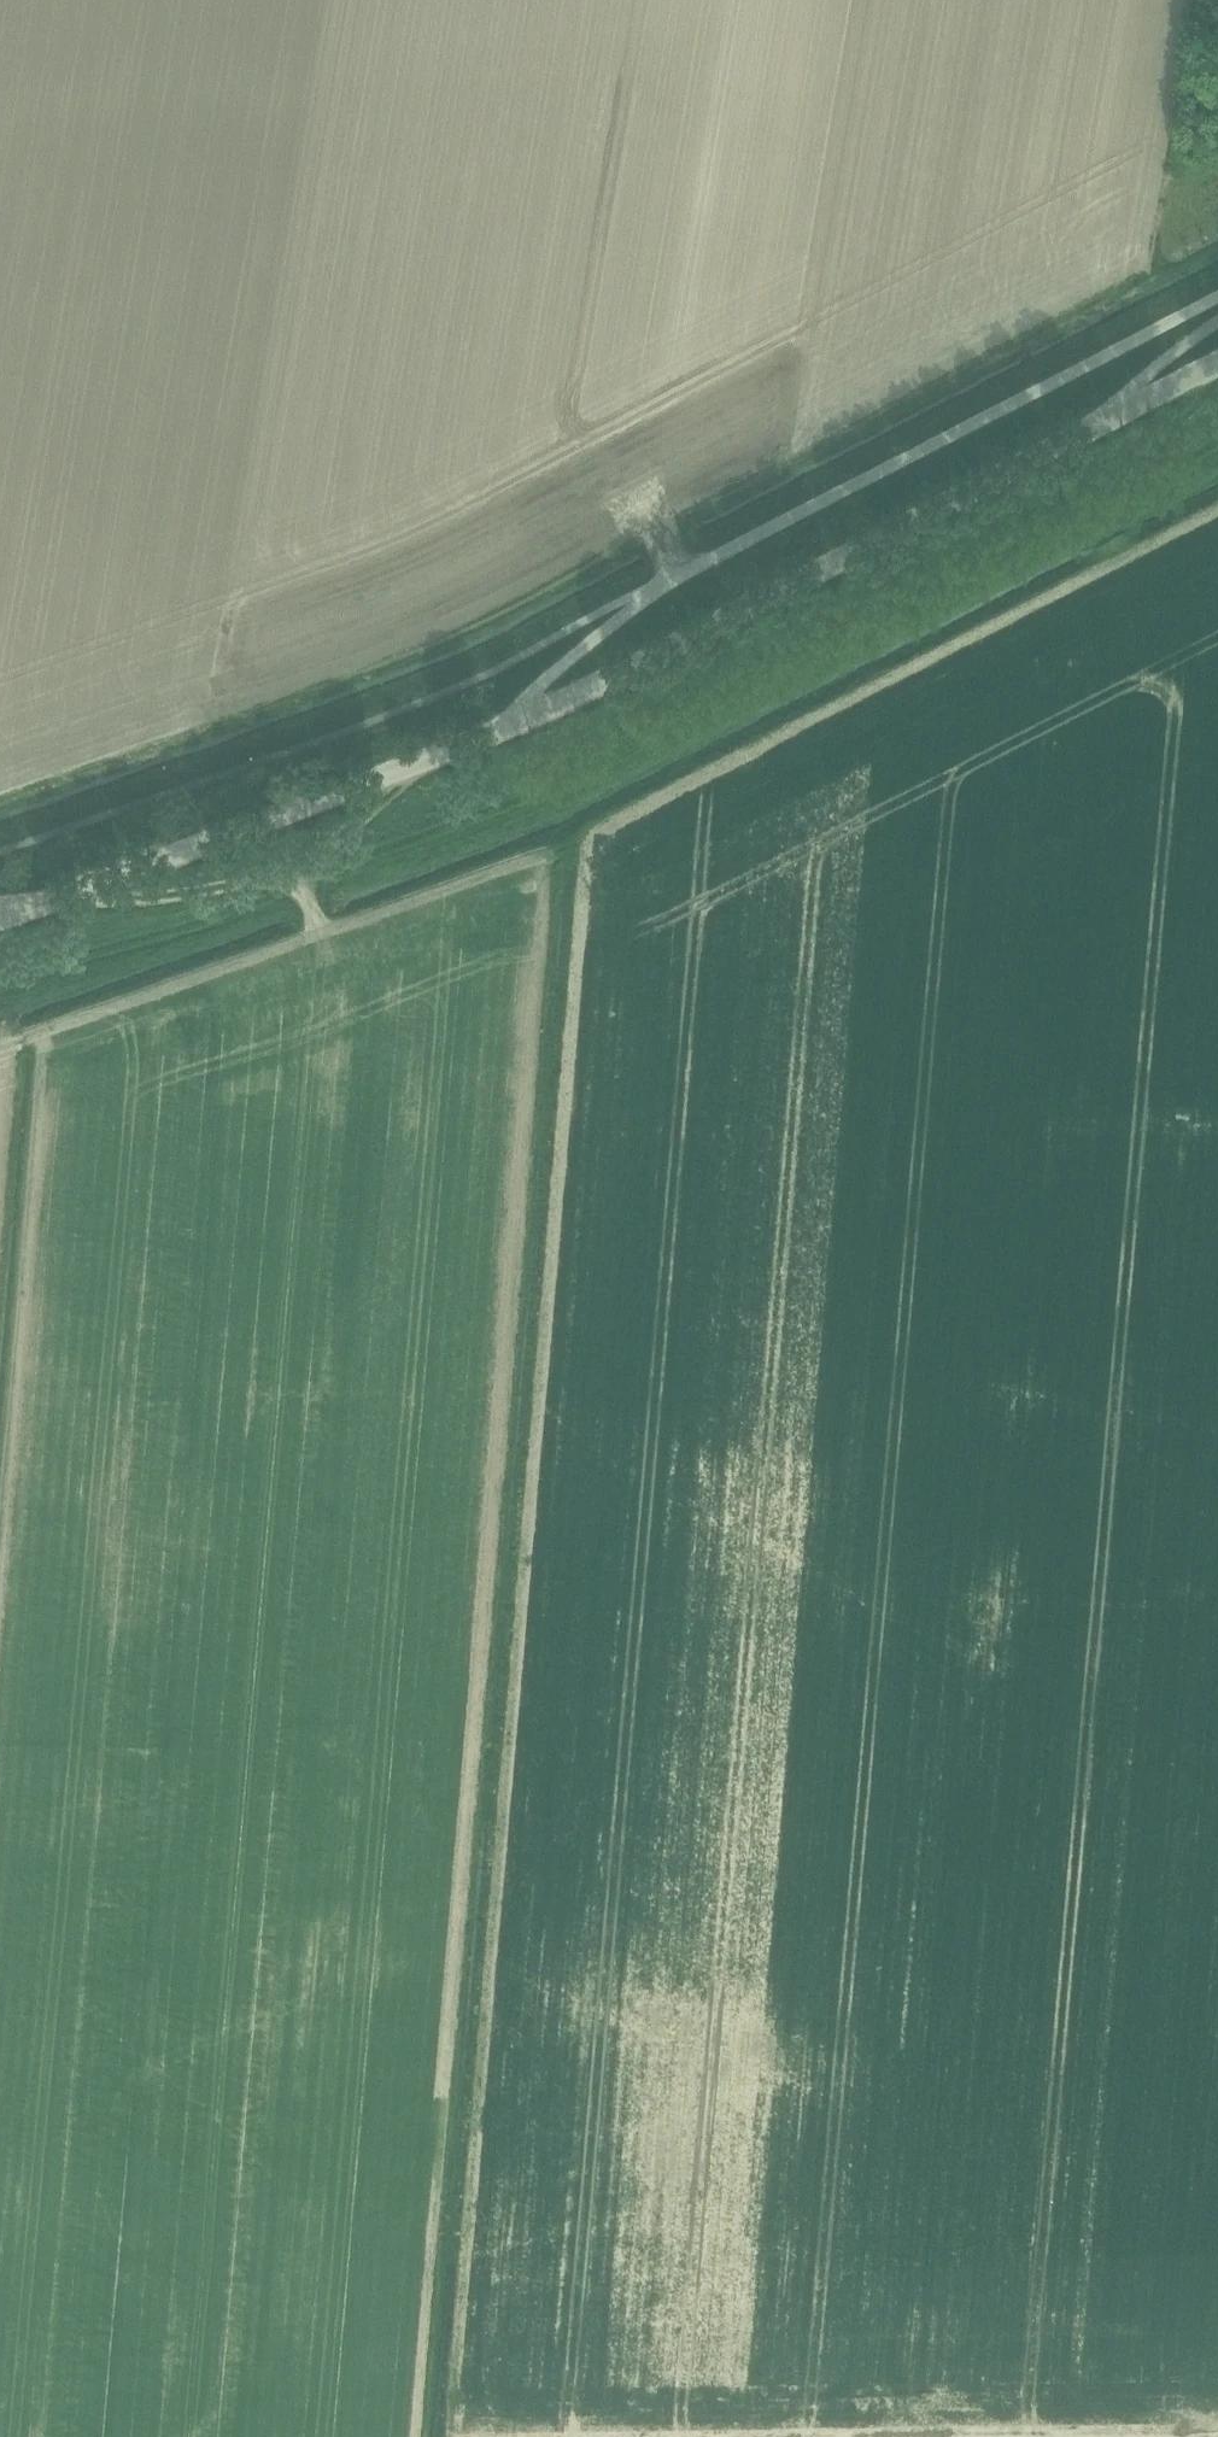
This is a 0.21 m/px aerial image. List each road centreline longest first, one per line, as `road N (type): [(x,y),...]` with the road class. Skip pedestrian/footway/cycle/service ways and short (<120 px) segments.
road 1 (tertiary): [(0,918),(318,804),(507,726),(1217,365)]

